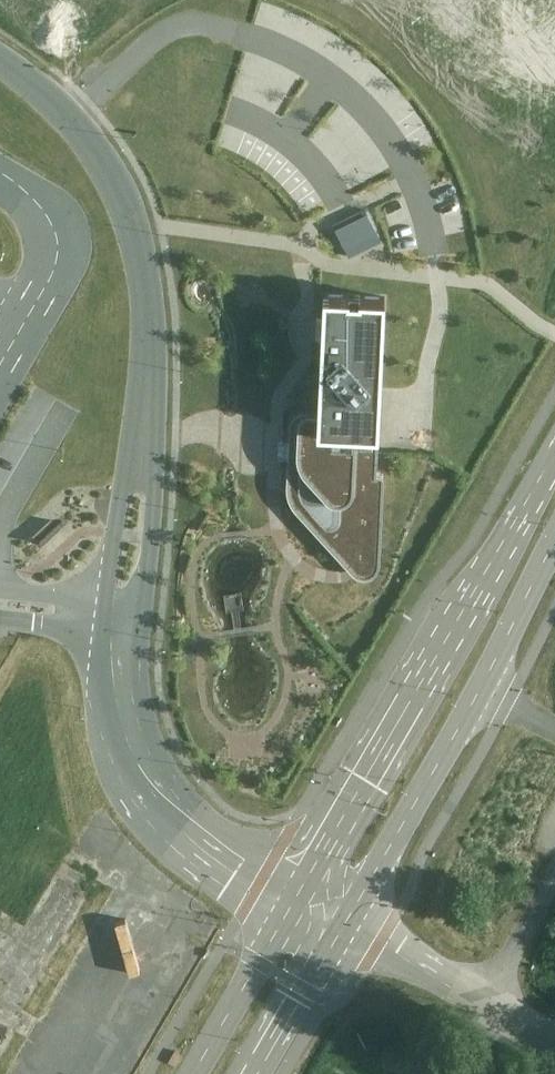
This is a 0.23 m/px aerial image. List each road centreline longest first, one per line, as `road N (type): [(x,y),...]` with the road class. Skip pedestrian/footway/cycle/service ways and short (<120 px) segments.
road 1 (residential): [(0,58),(87,135),(120,188),(143,253),(154,354),(124,608)]
road 2 (secondary): [(554,452),(299,898)]
road 3 (secondary): [(343,924),(554,545)]
road 4 (residential): [(122,628),(124,730),(151,789),(197,838),(299,898)]
road 5 (residential): [(554,1045),(343,924)]
road 6 (secondary): [(299,898),(195,1073)]
road 7 (secondary): [(251,1073),(343,924)]
road 8 (residential): [(124,608),(0,592)]
road 9 (residential): [(0,619),(122,628)]

